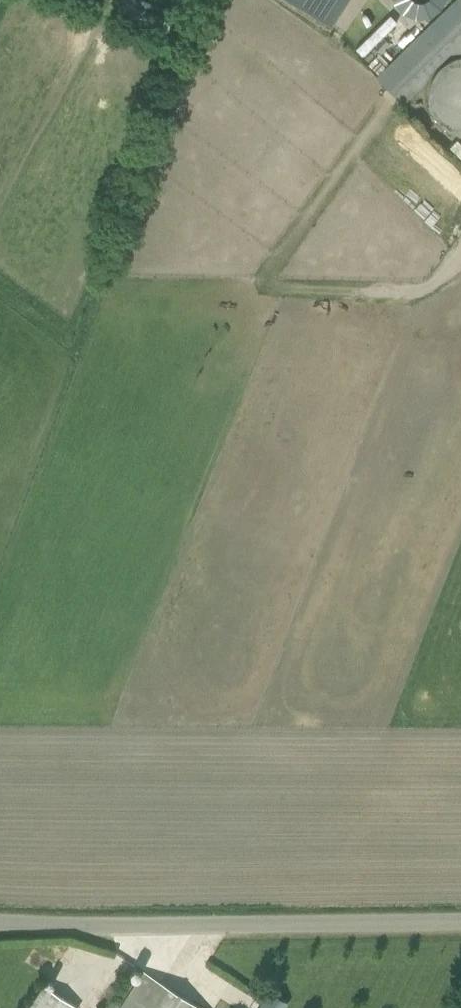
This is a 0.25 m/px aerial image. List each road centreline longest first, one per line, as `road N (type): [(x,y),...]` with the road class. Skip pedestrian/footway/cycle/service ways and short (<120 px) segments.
road 1 (unclassified): [(460,914),(0,923)]

